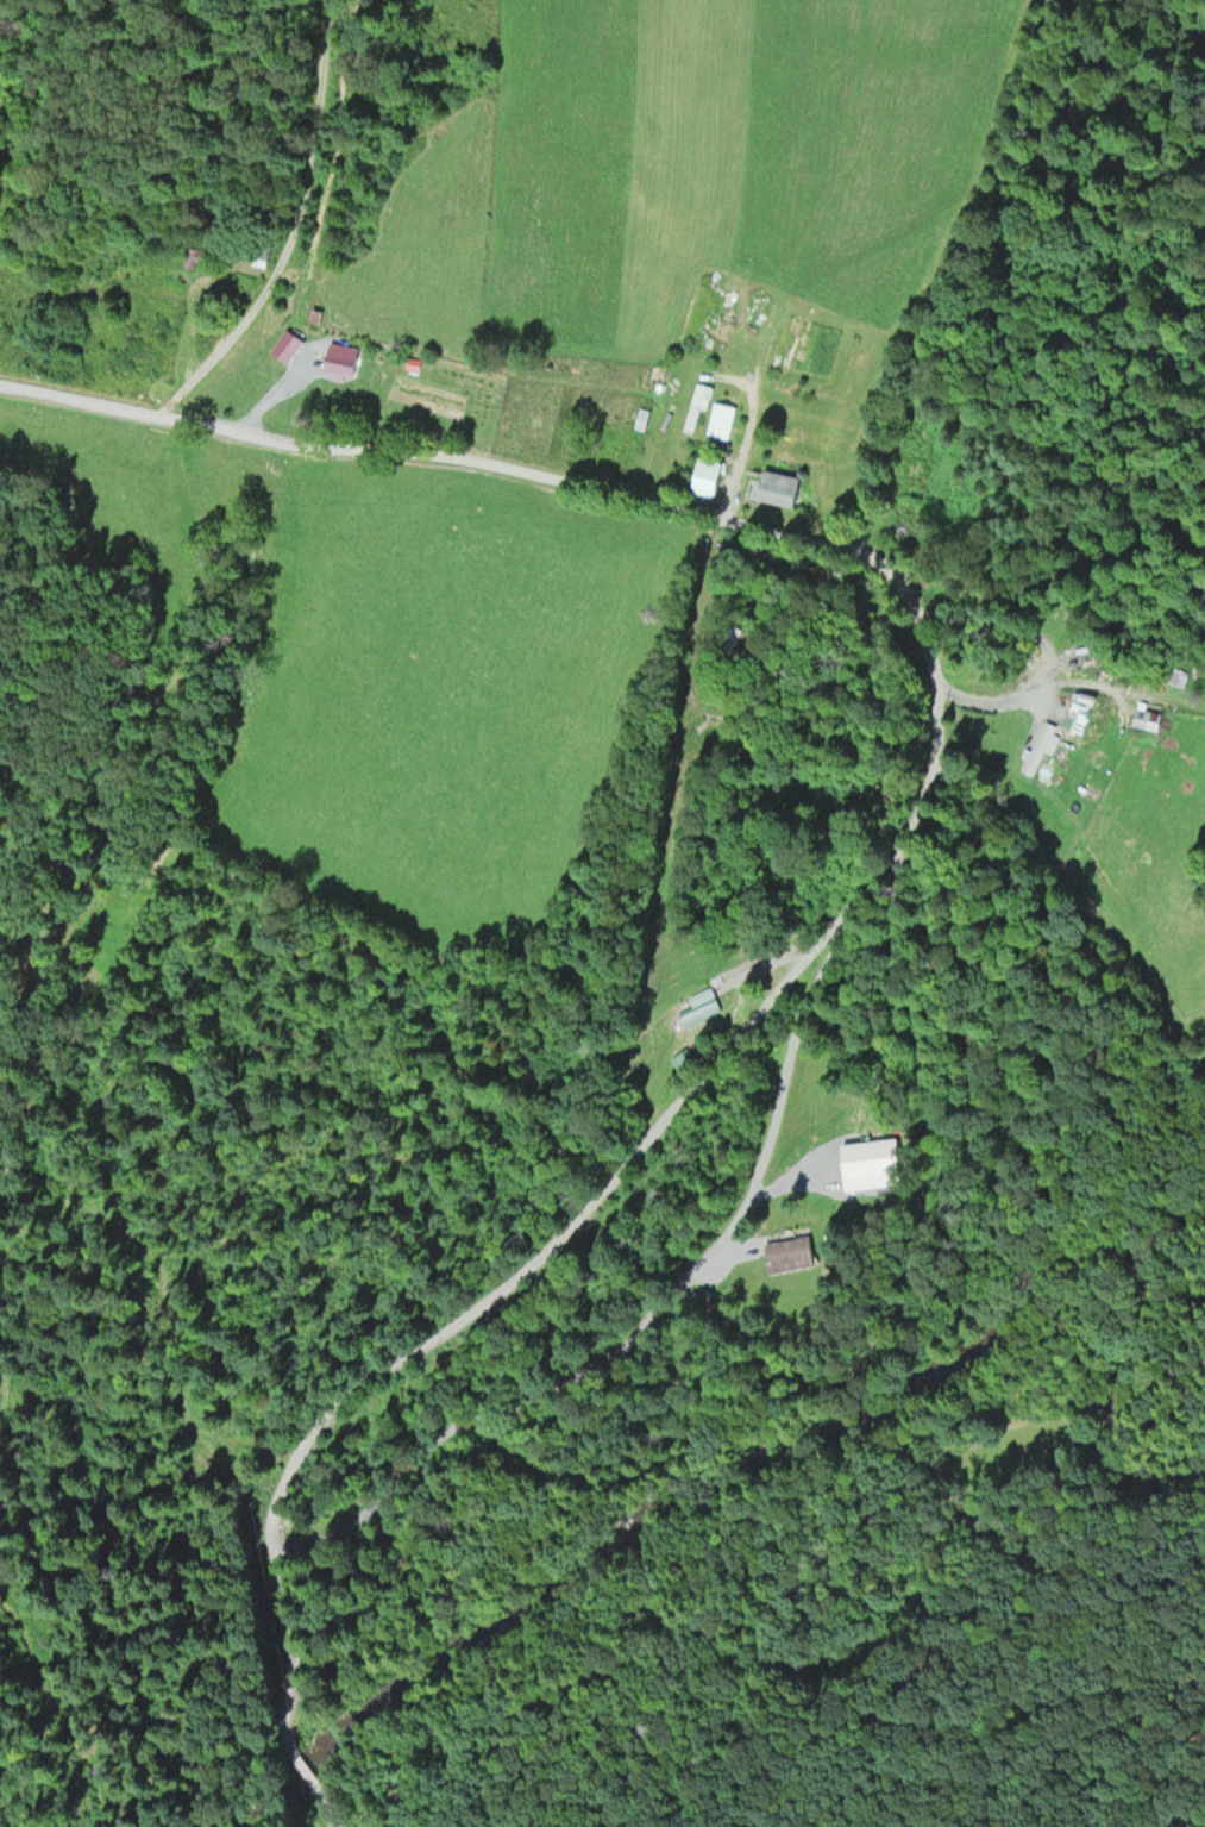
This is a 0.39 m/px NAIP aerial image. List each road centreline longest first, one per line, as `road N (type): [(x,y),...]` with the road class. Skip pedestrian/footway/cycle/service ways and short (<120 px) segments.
road 1 (residential): [(322,1826),(285,1758),(270,1489),(314,1420),(541,1262),(837,924),(928,756),(917,615)]
road 2 (residential): [(1204,661),(1125,682),(1042,632),(917,615),(906,594),(847,543),(739,527),(488,461),(299,443),(0,383)]

